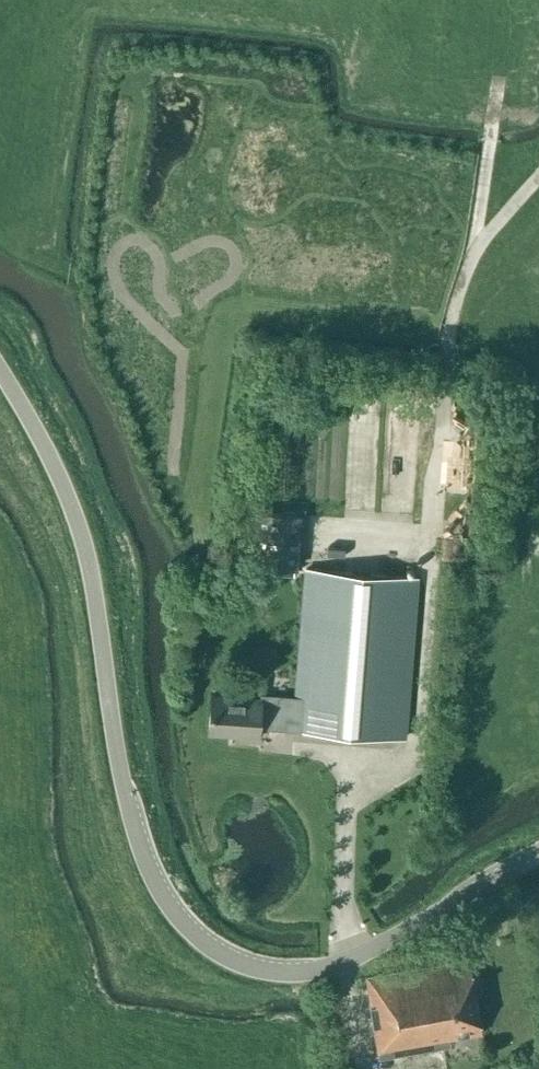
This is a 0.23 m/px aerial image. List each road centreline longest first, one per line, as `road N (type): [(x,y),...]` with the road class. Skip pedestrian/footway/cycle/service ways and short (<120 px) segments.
road 1 (tertiary): [(538,856),(345,959),(306,971),(248,968),(190,933),(158,893),(128,826),(92,577),(75,515),(0,372)]
road 2 (track): [(432,557),(456,301),(475,259),(538,172)]
road 3 (track): [(475,259),(496,102)]

